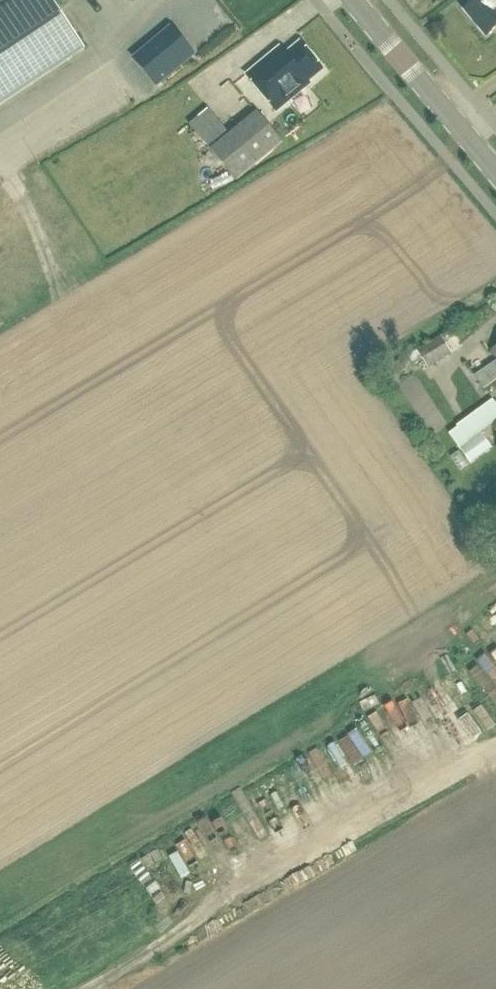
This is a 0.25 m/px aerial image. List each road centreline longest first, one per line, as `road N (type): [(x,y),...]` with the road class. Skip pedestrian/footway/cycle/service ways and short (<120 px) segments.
road 1 (tertiary): [(495,174),(349,0)]

